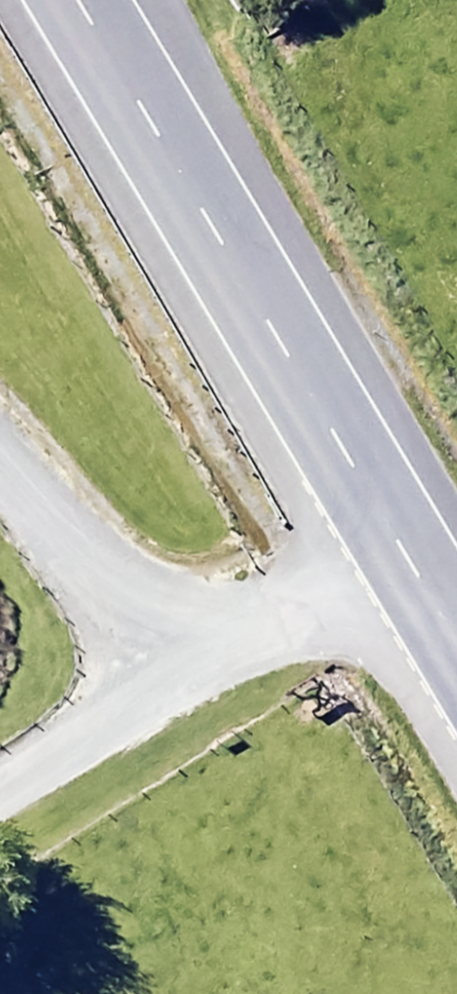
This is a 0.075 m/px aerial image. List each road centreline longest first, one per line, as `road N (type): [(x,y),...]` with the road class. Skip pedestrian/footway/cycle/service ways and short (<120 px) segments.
road 1 (trunk): [(75,0),(456,644)]
road 2 (track): [(399,546),(0,792)]
road 3 (track): [(0,457),(44,512),(194,611)]

